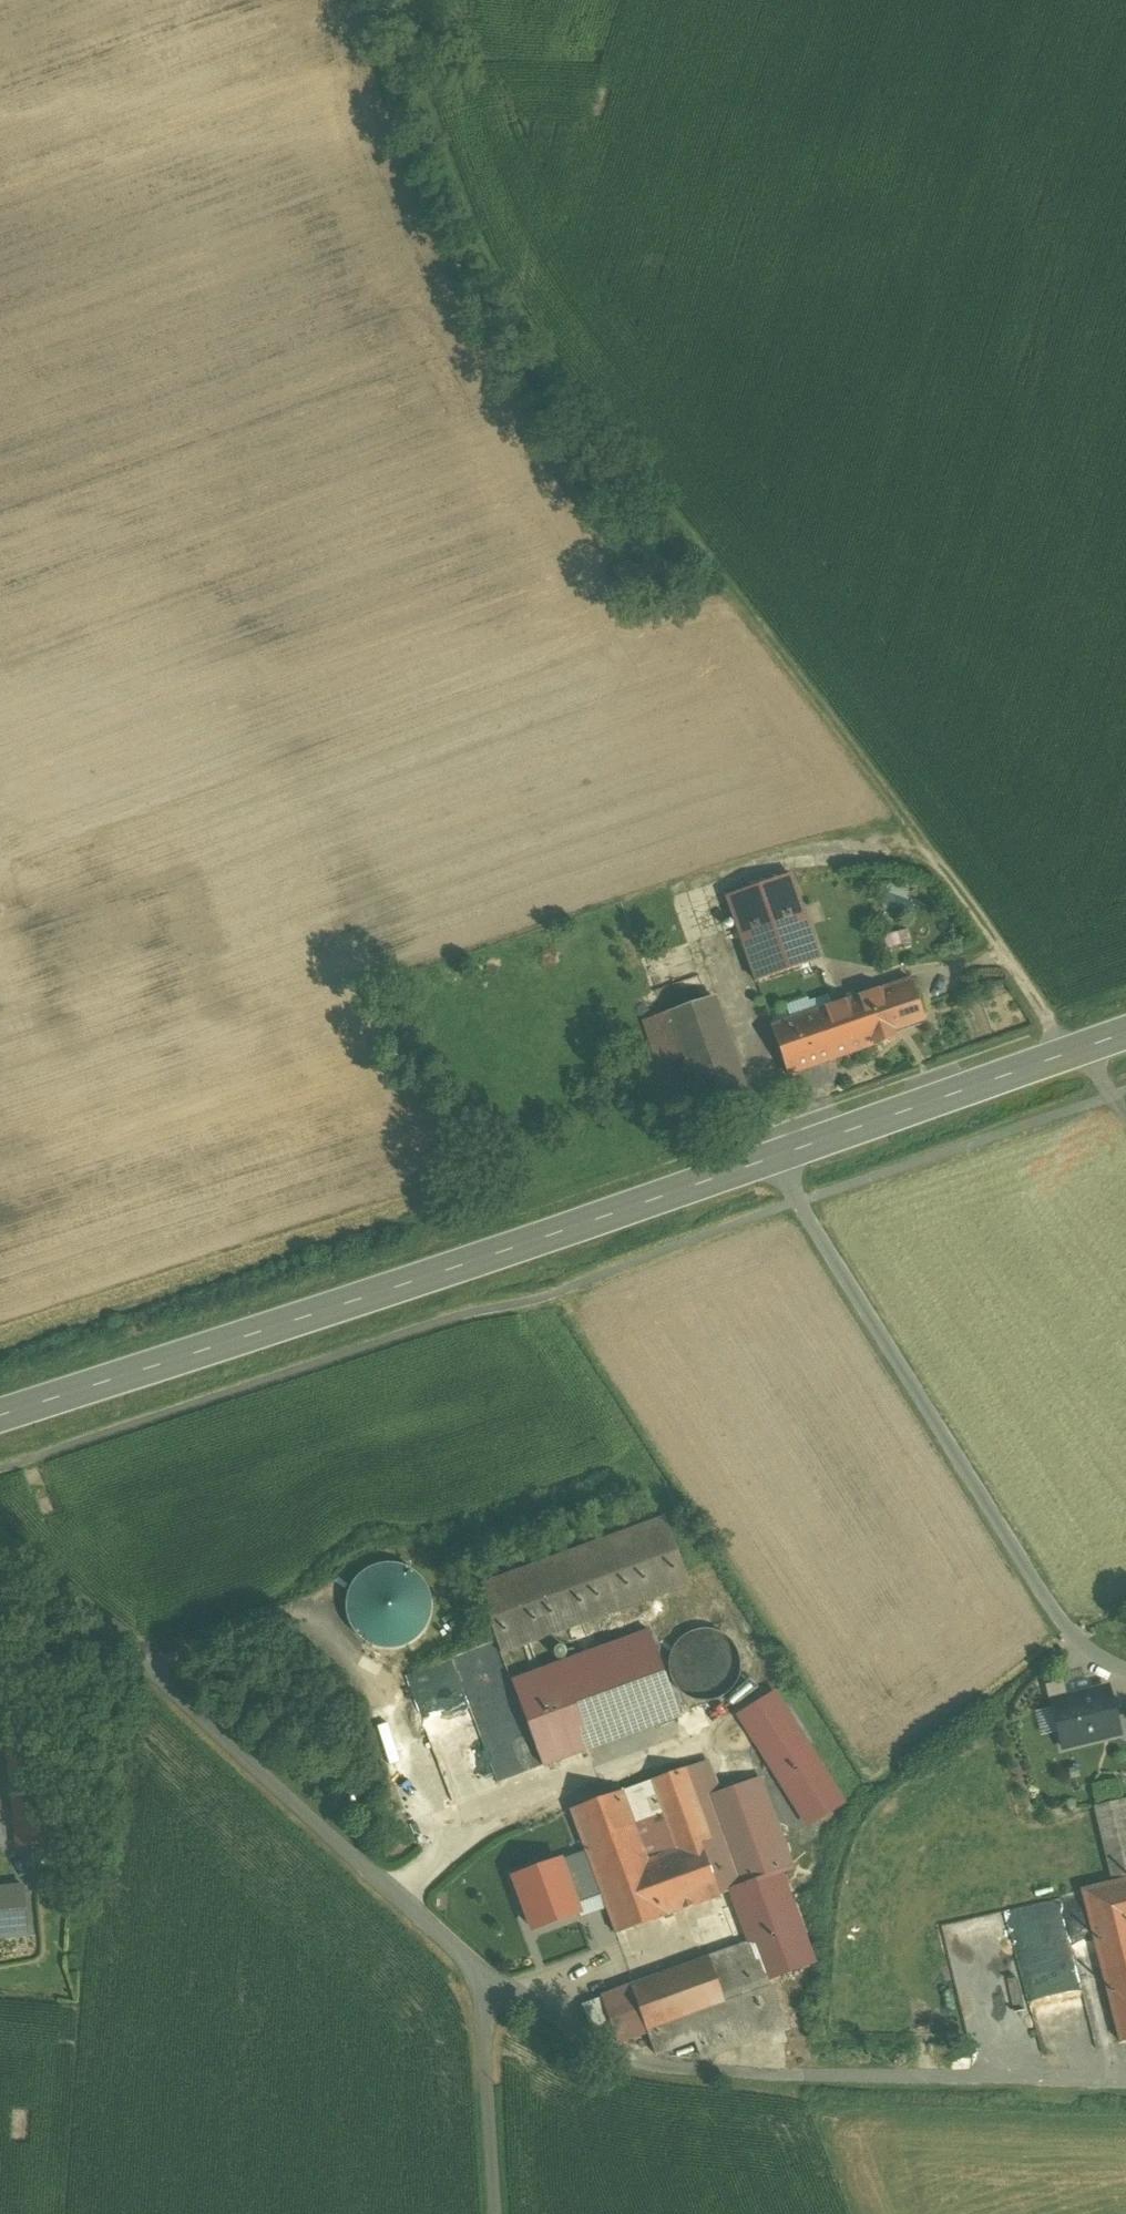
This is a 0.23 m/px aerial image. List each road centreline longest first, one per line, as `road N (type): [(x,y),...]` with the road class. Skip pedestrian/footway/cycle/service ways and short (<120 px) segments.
road 1 (secondary): [(0,1417),(377,1294),(1125,1032)]

